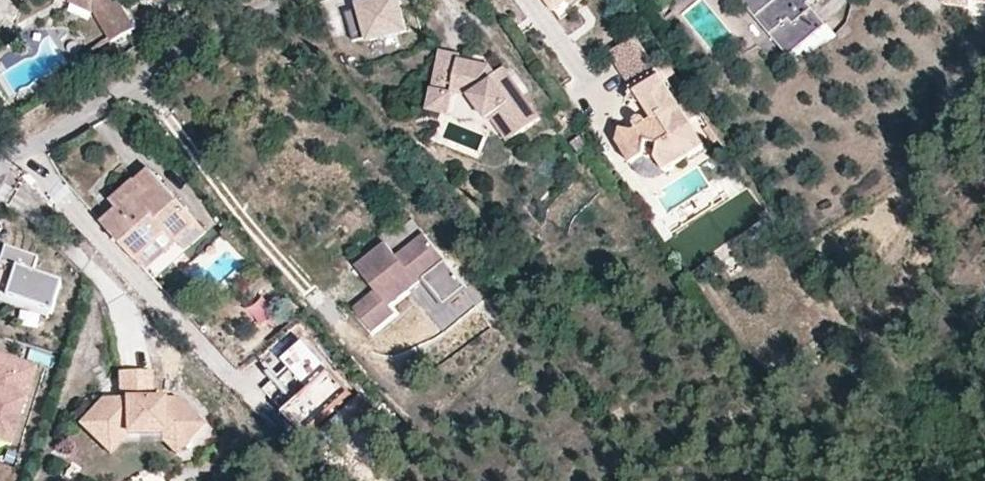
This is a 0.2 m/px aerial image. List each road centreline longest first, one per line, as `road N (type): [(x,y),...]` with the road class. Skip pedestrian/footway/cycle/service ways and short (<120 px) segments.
road 1 (residential): [(0,166),(158,67),(291,0)]

